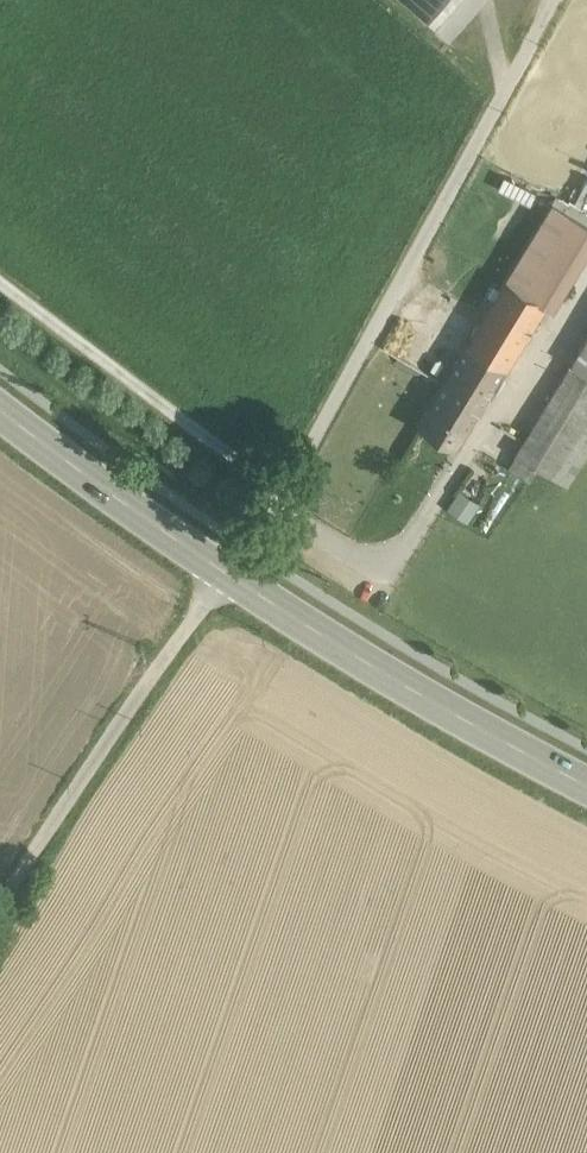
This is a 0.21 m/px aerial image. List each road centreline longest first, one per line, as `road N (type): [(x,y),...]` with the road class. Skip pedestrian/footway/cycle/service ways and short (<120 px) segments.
road 1 (track): [(545,0),(225,572),(0,910)]
road 2 (primary): [(586,784),(381,671),(0,412)]

